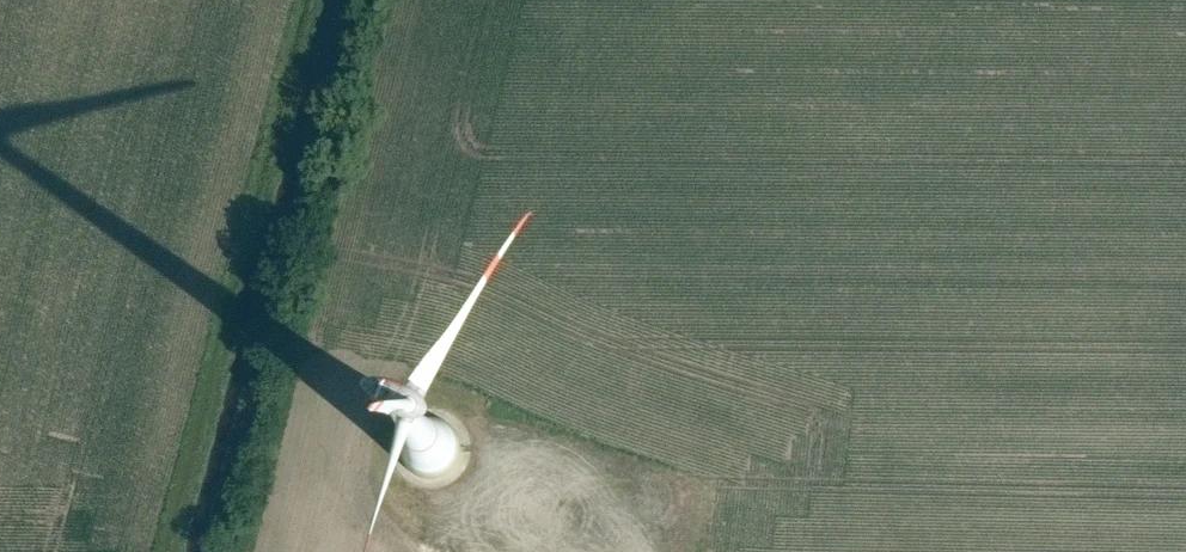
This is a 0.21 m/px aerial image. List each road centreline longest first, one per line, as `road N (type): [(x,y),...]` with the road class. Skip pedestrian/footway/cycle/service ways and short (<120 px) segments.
road 1 (track): [(463,489),(571,551)]

